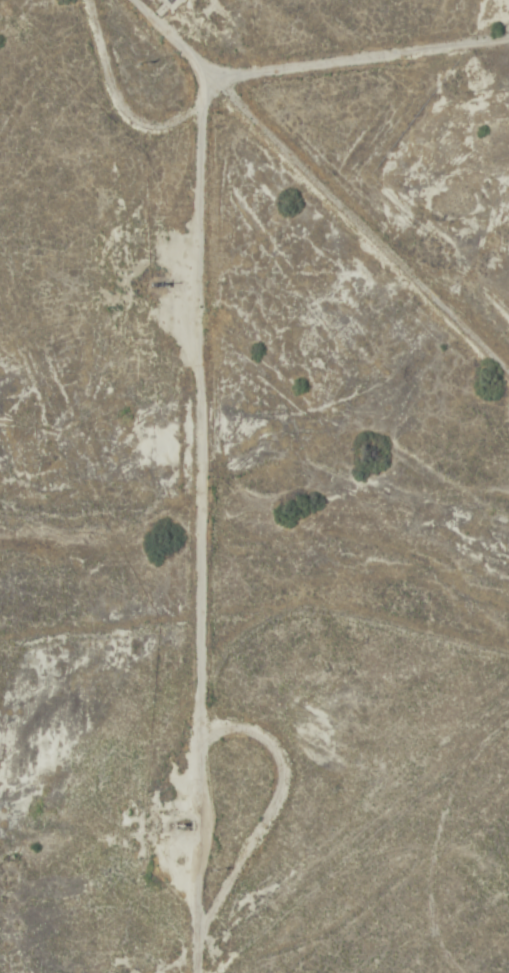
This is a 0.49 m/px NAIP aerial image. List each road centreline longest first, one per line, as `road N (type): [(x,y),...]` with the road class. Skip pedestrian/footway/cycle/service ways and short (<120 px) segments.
road 1 (track): [(275,972),(260,136),(322,94),(508,85)]
road 2 (track): [(508,345),(281,120),(143,0)]
road 3 (track): [(508,802),(305,972)]

